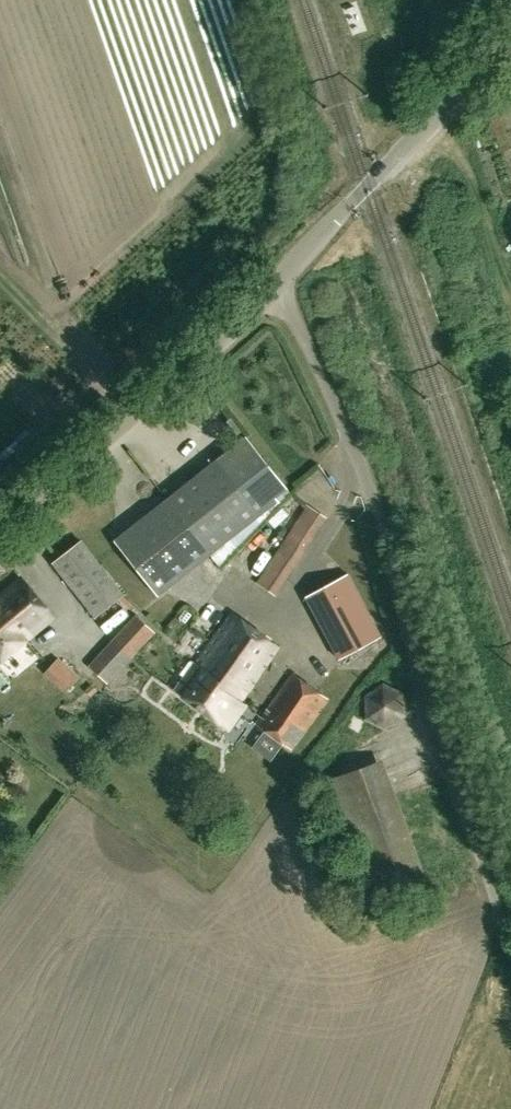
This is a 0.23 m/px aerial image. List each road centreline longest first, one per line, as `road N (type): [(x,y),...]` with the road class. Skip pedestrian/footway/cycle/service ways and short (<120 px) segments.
road 1 (unclassified): [(510,947),(419,683),(371,490),(277,279)]
road 2 (tertiary): [(0,524),(187,373),(277,279)]
road 3 (tertiary): [(277,279),(510,43)]

